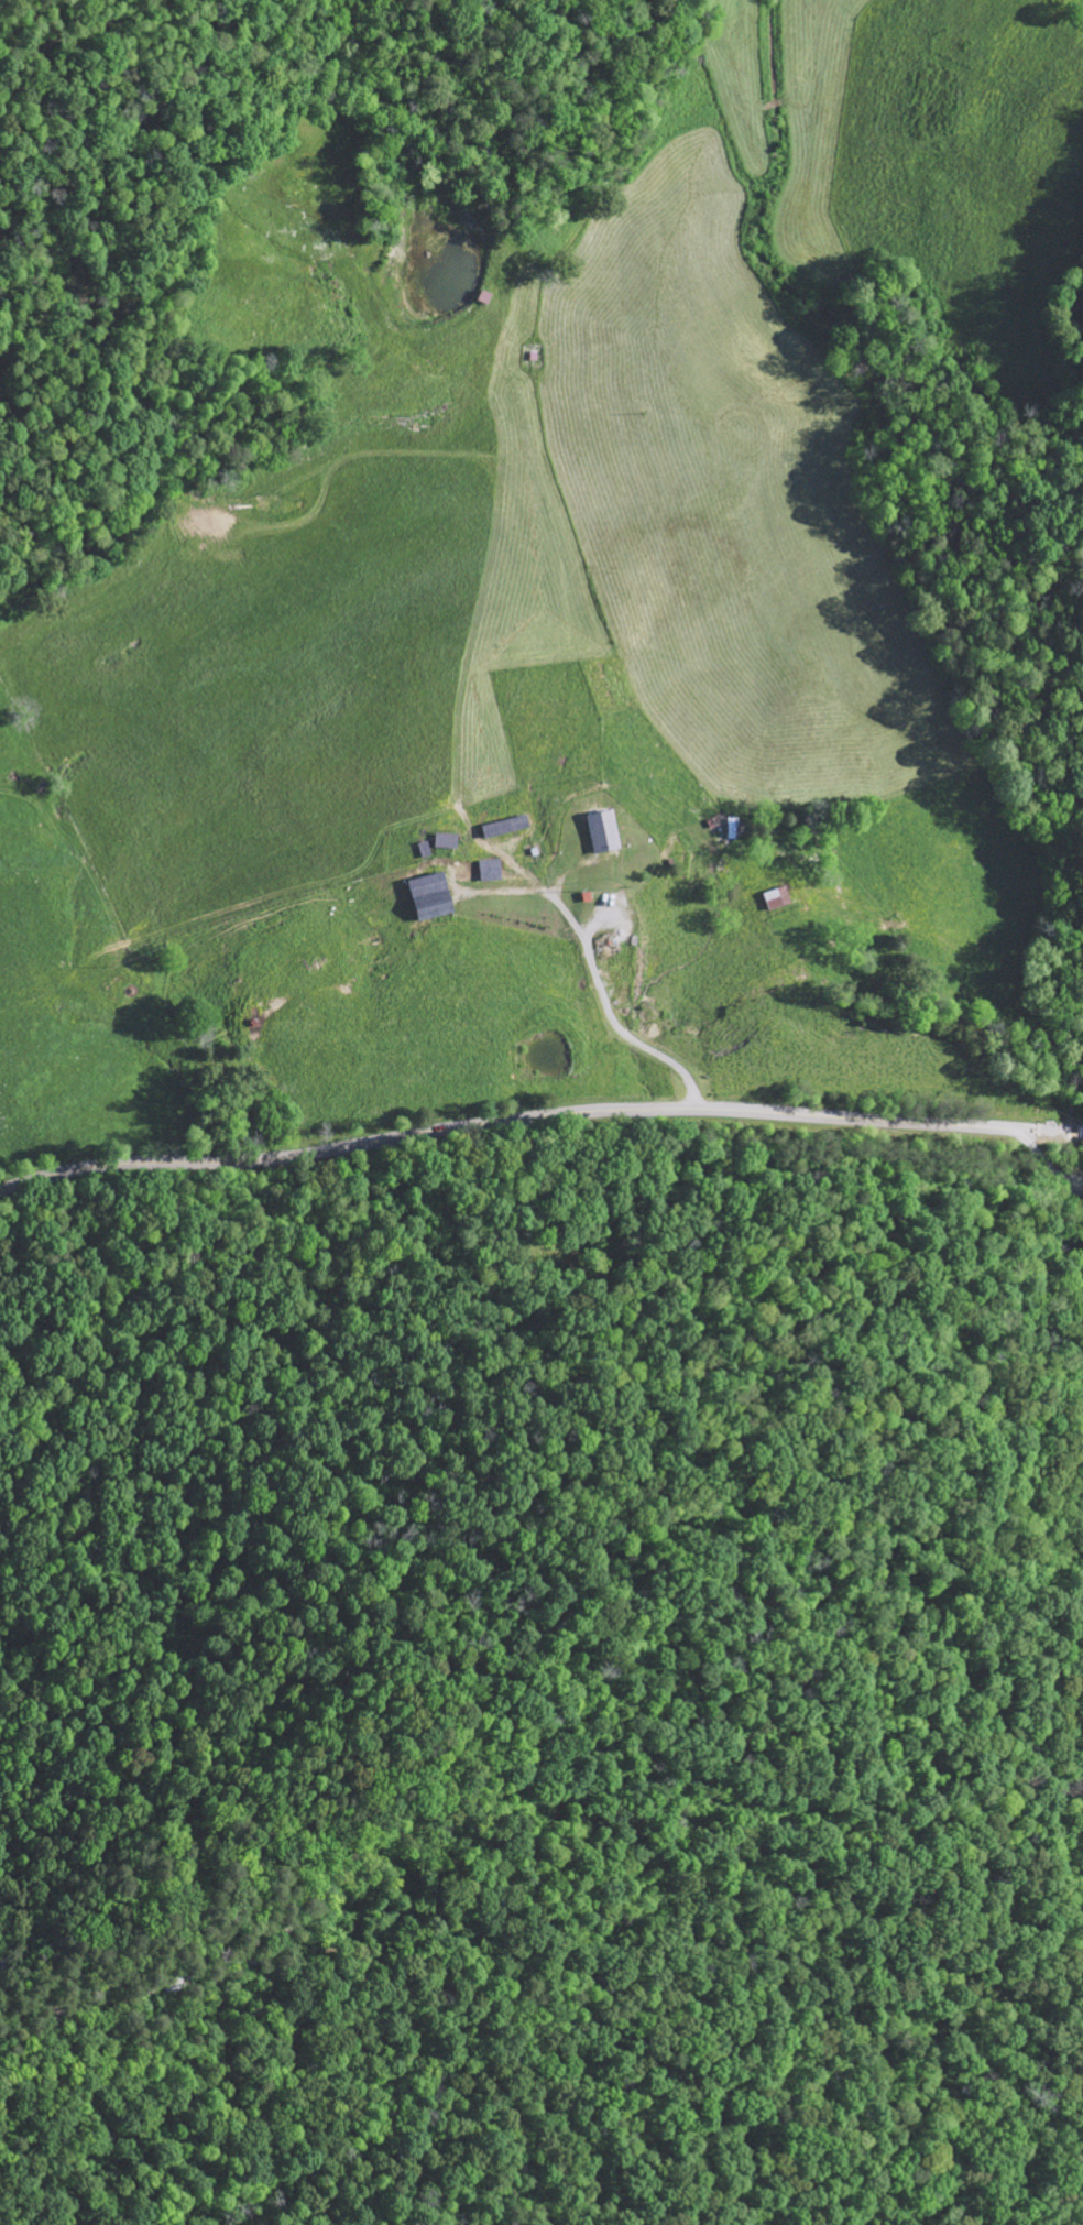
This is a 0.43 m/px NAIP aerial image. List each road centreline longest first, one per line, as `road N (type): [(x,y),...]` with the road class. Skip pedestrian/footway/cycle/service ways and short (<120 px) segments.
road 1 (tertiary): [(0,1191),(101,1167),(286,1158),(474,1125),(620,1111),(730,1110),(1066,1133)]
road 2 (track): [(1082,1471),(1061,1375),(1058,1132)]

